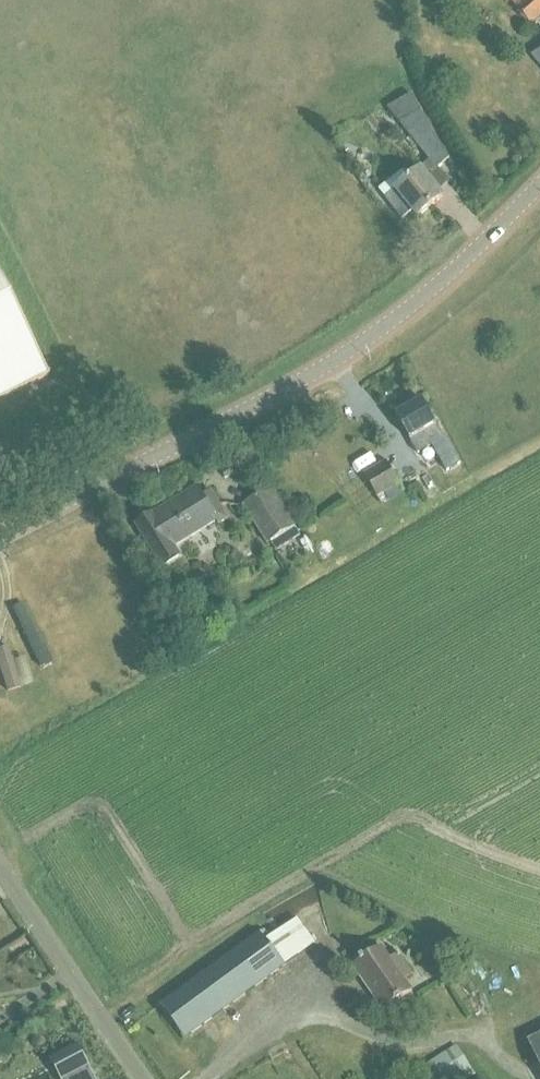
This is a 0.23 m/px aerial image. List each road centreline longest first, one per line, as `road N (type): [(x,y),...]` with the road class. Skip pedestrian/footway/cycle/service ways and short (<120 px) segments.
road 1 (tertiary): [(0,535),(370,337),(539,186)]
road 2 (unclassified): [(144,1078),(0,864)]

